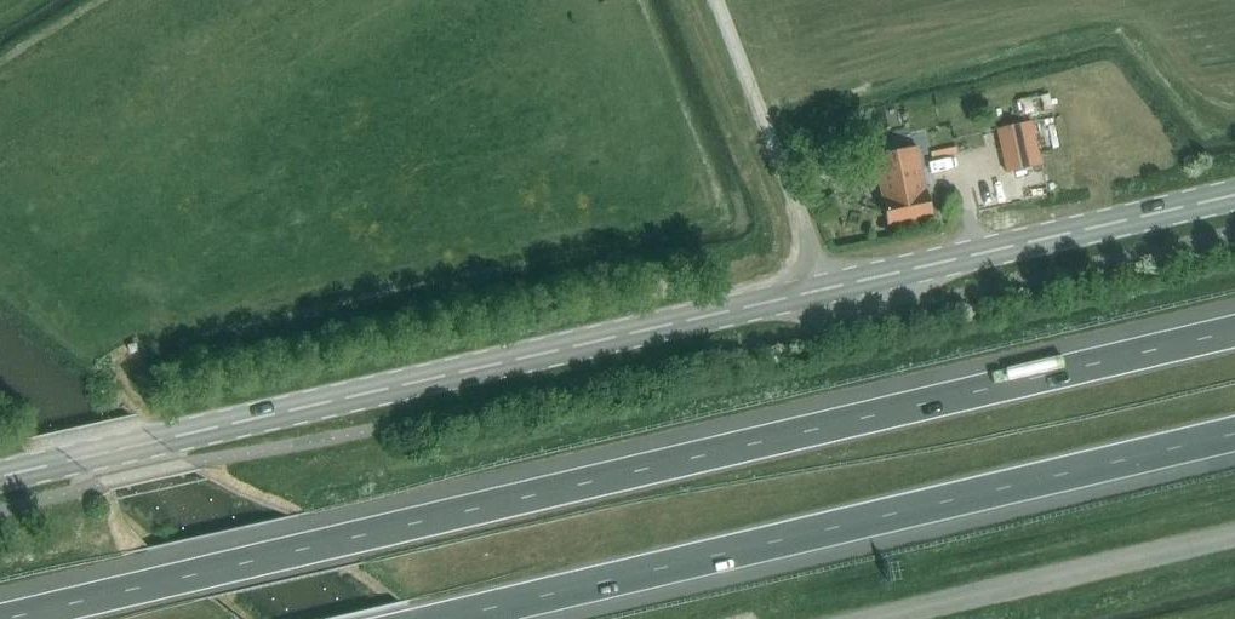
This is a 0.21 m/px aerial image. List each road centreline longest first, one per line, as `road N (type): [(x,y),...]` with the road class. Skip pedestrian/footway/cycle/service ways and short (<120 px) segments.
road 1 (tertiary): [(0,476),(1234,200)]
road 2 (motorway): [(1234,334),(6,618)]
road 3 (motorway): [(447,618),(1234,436)]
road 4 (unclassified): [(875,618),(1234,535)]

